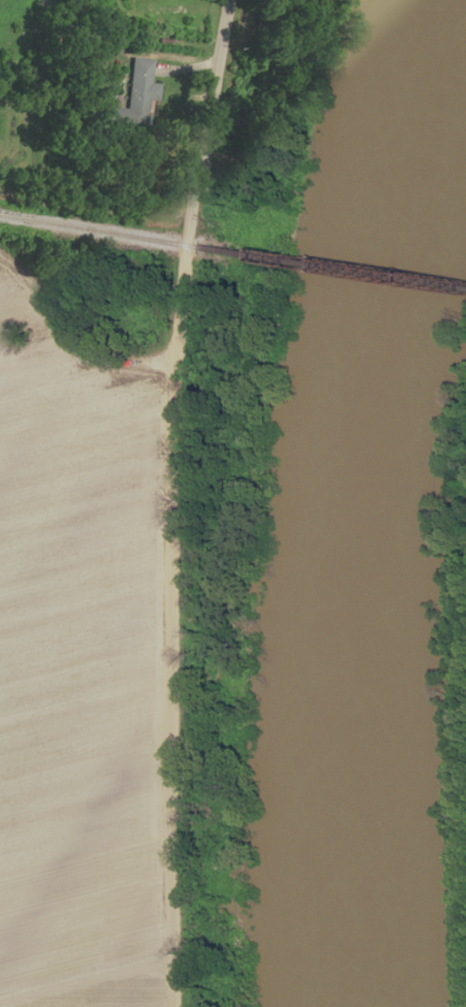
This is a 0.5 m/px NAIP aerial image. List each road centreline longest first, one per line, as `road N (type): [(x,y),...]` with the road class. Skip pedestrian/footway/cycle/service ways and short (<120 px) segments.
road 1 (residential): [(171,1006),(170,381),(222,0)]
road 2 (track): [(0,245),(32,271),(57,331),(81,351),(118,365),(172,367)]

